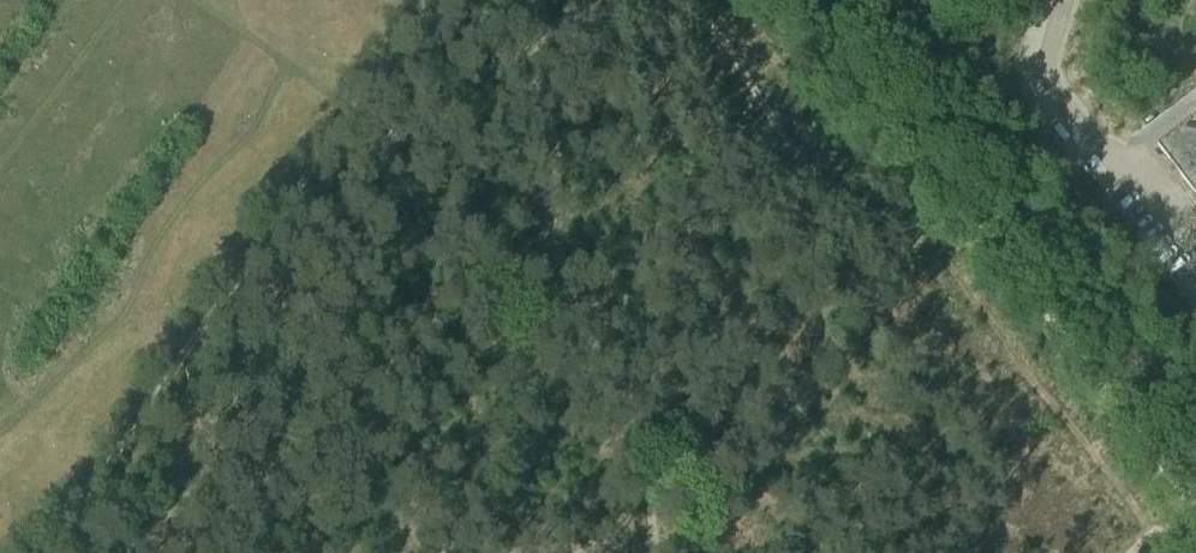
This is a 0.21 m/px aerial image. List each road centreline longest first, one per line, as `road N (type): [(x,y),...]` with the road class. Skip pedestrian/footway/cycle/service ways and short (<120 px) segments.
road 1 (track): [(46,552),(423,12)]
road 2 (track): [(1195,507),(810,0)]

